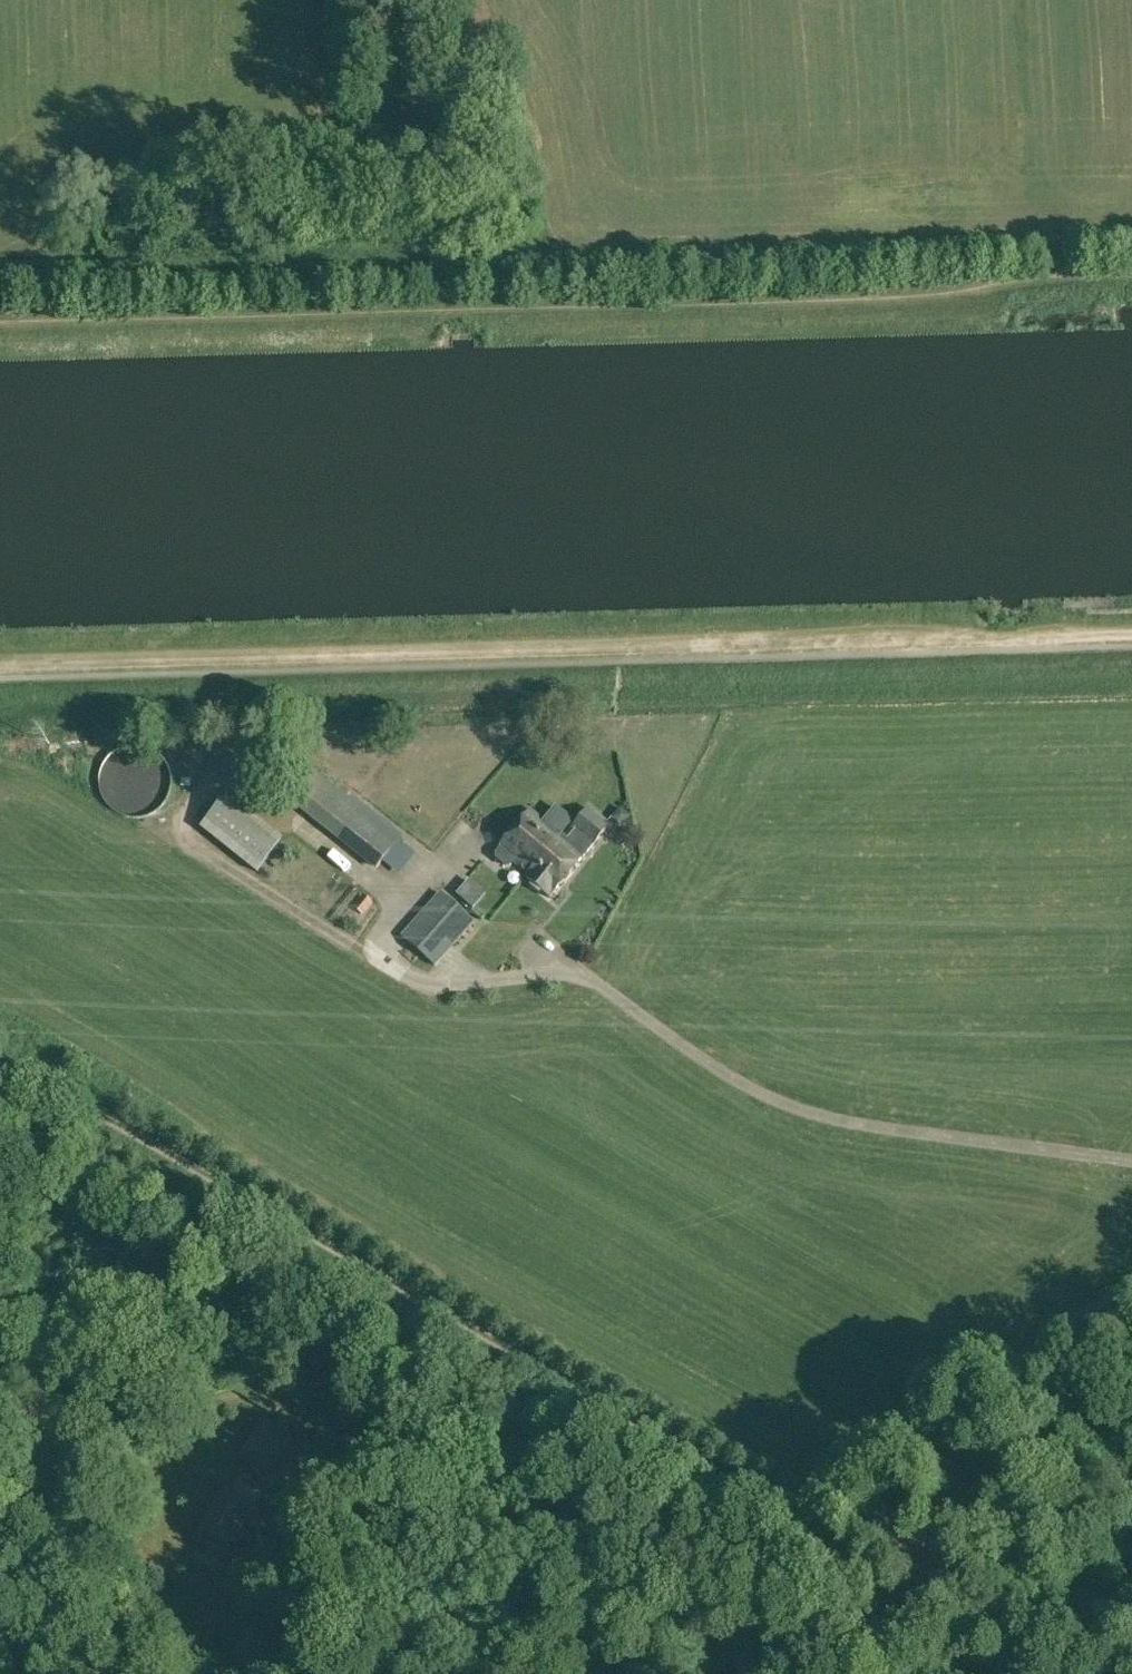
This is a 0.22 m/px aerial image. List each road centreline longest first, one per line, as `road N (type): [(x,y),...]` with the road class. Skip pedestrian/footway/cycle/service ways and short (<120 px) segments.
road 1 (track): [(1131,633),(0,662)]
road 2 (track): [(0,1068),(105,1108),(821,1528)]
road 3 (unclassified): [(721,1673),(821,1528),(874,1467),(1131,1275)]

